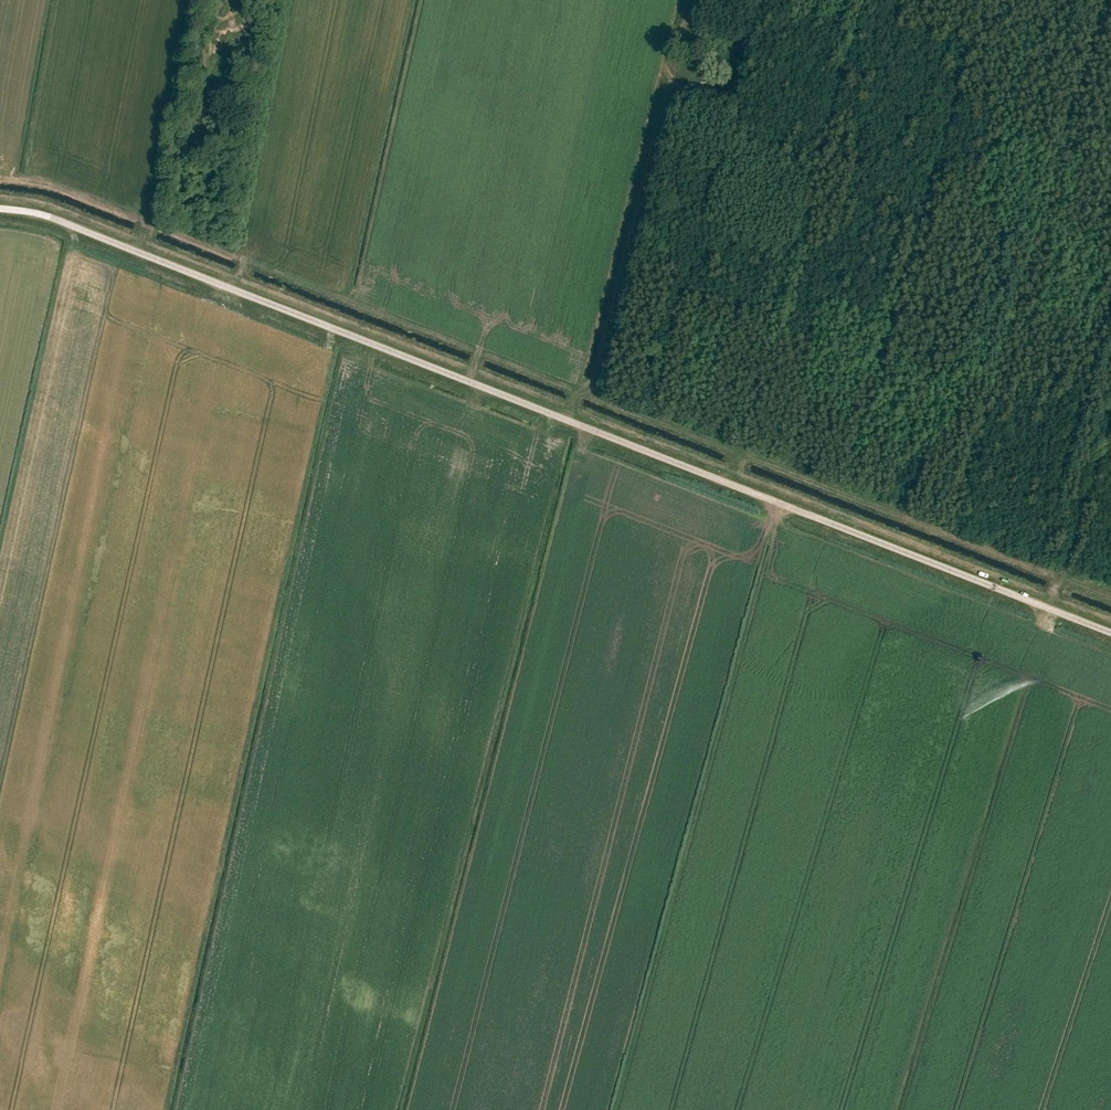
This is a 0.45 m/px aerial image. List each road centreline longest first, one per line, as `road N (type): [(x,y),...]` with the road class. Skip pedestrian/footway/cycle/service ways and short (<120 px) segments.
road 1 (unclassified): [(1110,634),(75,228),(0,209)]

